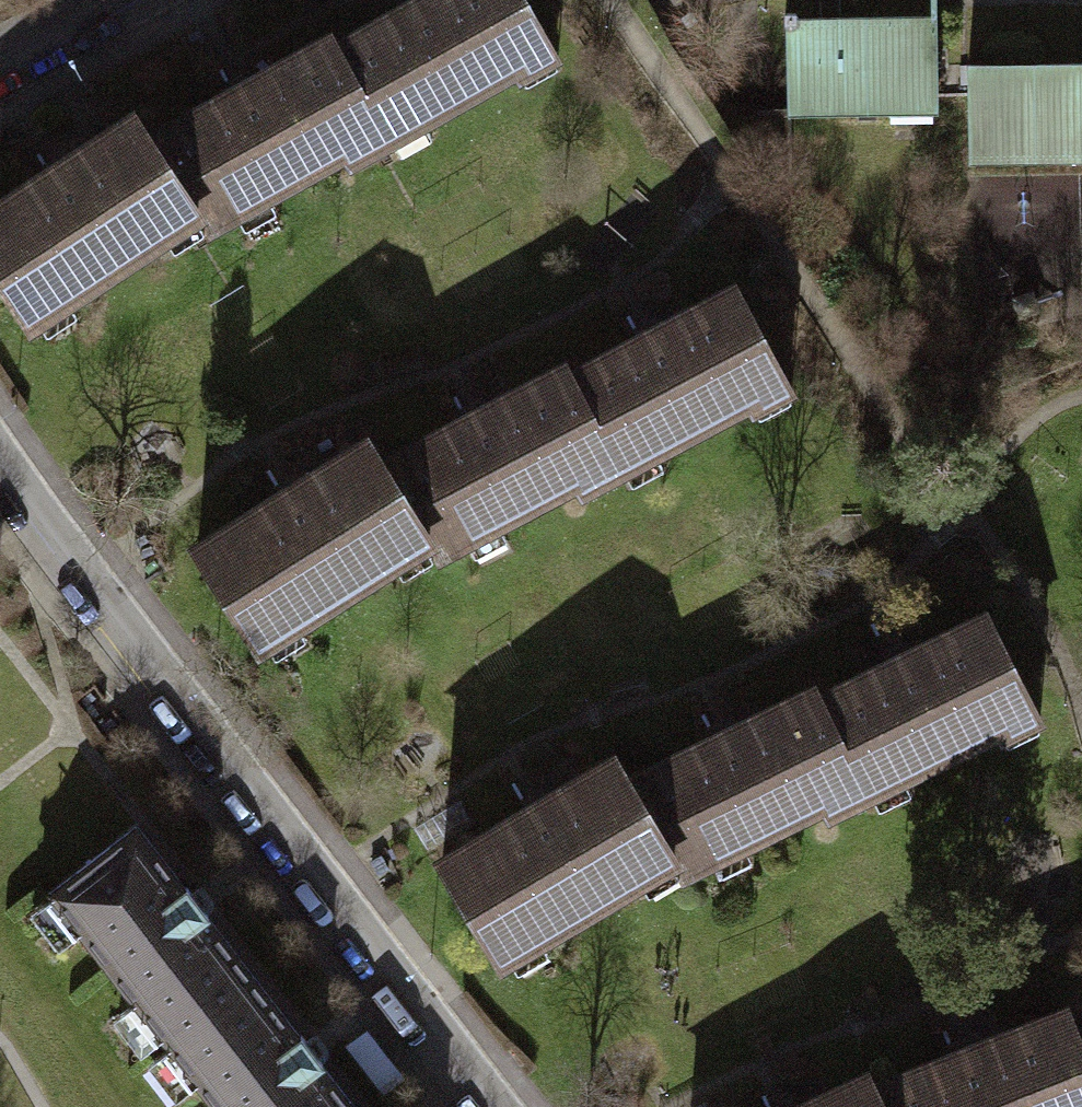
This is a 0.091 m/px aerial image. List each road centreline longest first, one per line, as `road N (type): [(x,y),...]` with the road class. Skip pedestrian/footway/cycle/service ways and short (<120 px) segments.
road 1 (residential): [(0,455),(488,1106)]
road 2 (residential): [(0,66),(113,0)]

